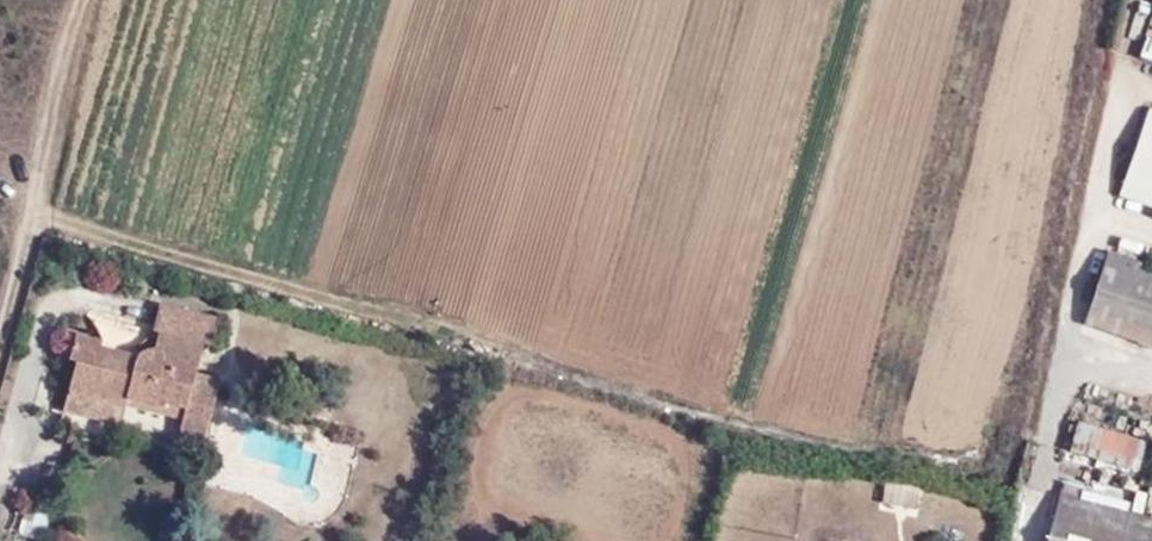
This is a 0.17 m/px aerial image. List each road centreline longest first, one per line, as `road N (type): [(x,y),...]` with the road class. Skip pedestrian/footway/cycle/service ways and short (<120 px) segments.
road 1 (track): [(0,382),(113,0)]

